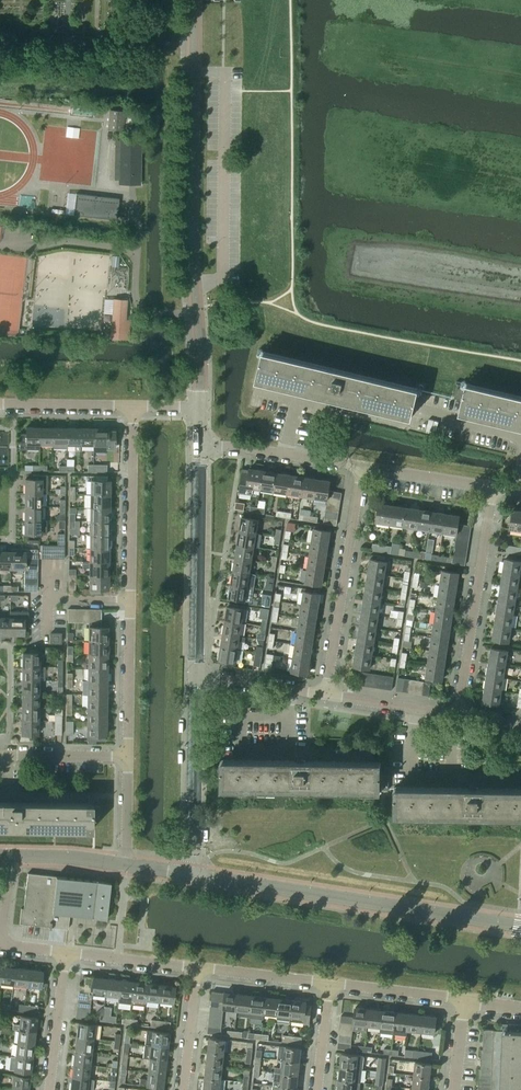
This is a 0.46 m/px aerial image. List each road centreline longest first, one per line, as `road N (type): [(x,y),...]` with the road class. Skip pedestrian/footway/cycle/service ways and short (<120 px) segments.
road 1 (unclassified): [(199,407),(191,251),(195,0)]
road 2 (residential): [(128,757),(133,406)]
road 3 (tertiary): [(192,875),(520,927)]
road 4 (residential): [(458,715),(493,486)]
road 5 (residential): [(325,694),(361,466)]
road 6 (residential): [(196,673),(199,446)]
road 7 (residential): [(192,875),(196,673)]
road 8 (residential): [(49,1089),(65,953)]
road 9 (residential): [(465,999),(329,984)]
road 10 (residential): [(458,715),(325,694)]
road 11 (residential): [(329,984),(196,968)]
road 12 (residential): [(493,486),(361,466)]
road 13 (residential): [(0,403),(133,406)]
road 14 (residential): [(196,968),(65,953)]
road 15 (residential): [(325,694),(196,673)]
road 16 (residential): [(2,755),(128,757)]
road 17 (residential): [(182,1089),(196,968)]

